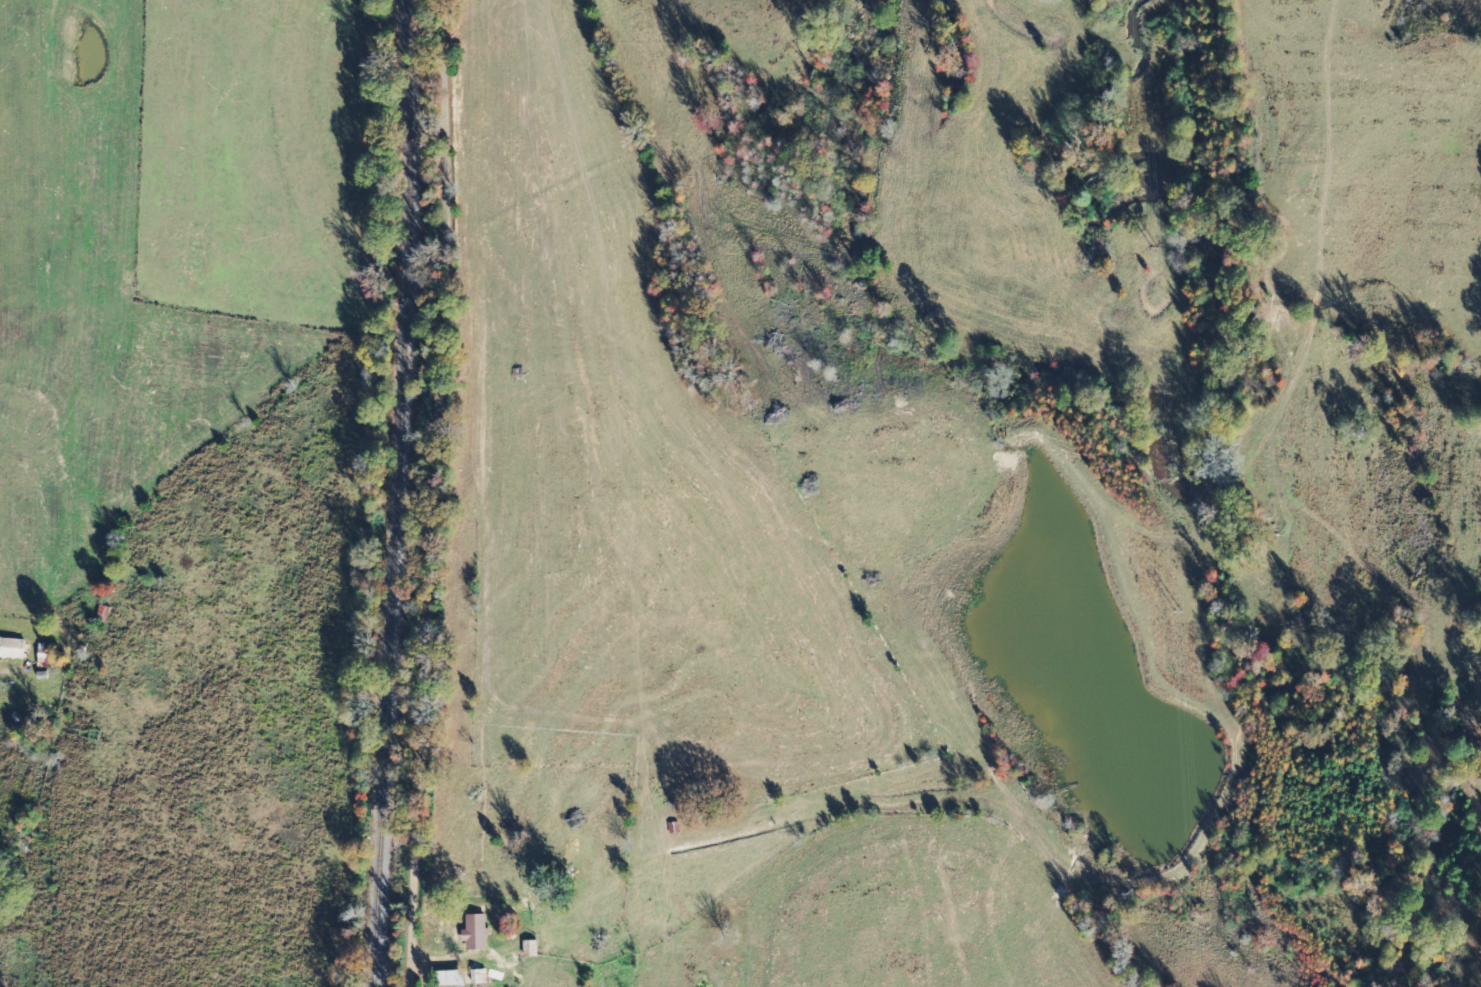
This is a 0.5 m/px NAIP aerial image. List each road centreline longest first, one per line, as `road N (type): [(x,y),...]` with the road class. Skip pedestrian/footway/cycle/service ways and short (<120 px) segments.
road 1 (residential): [(452,986),(483,191),(453,0)]

